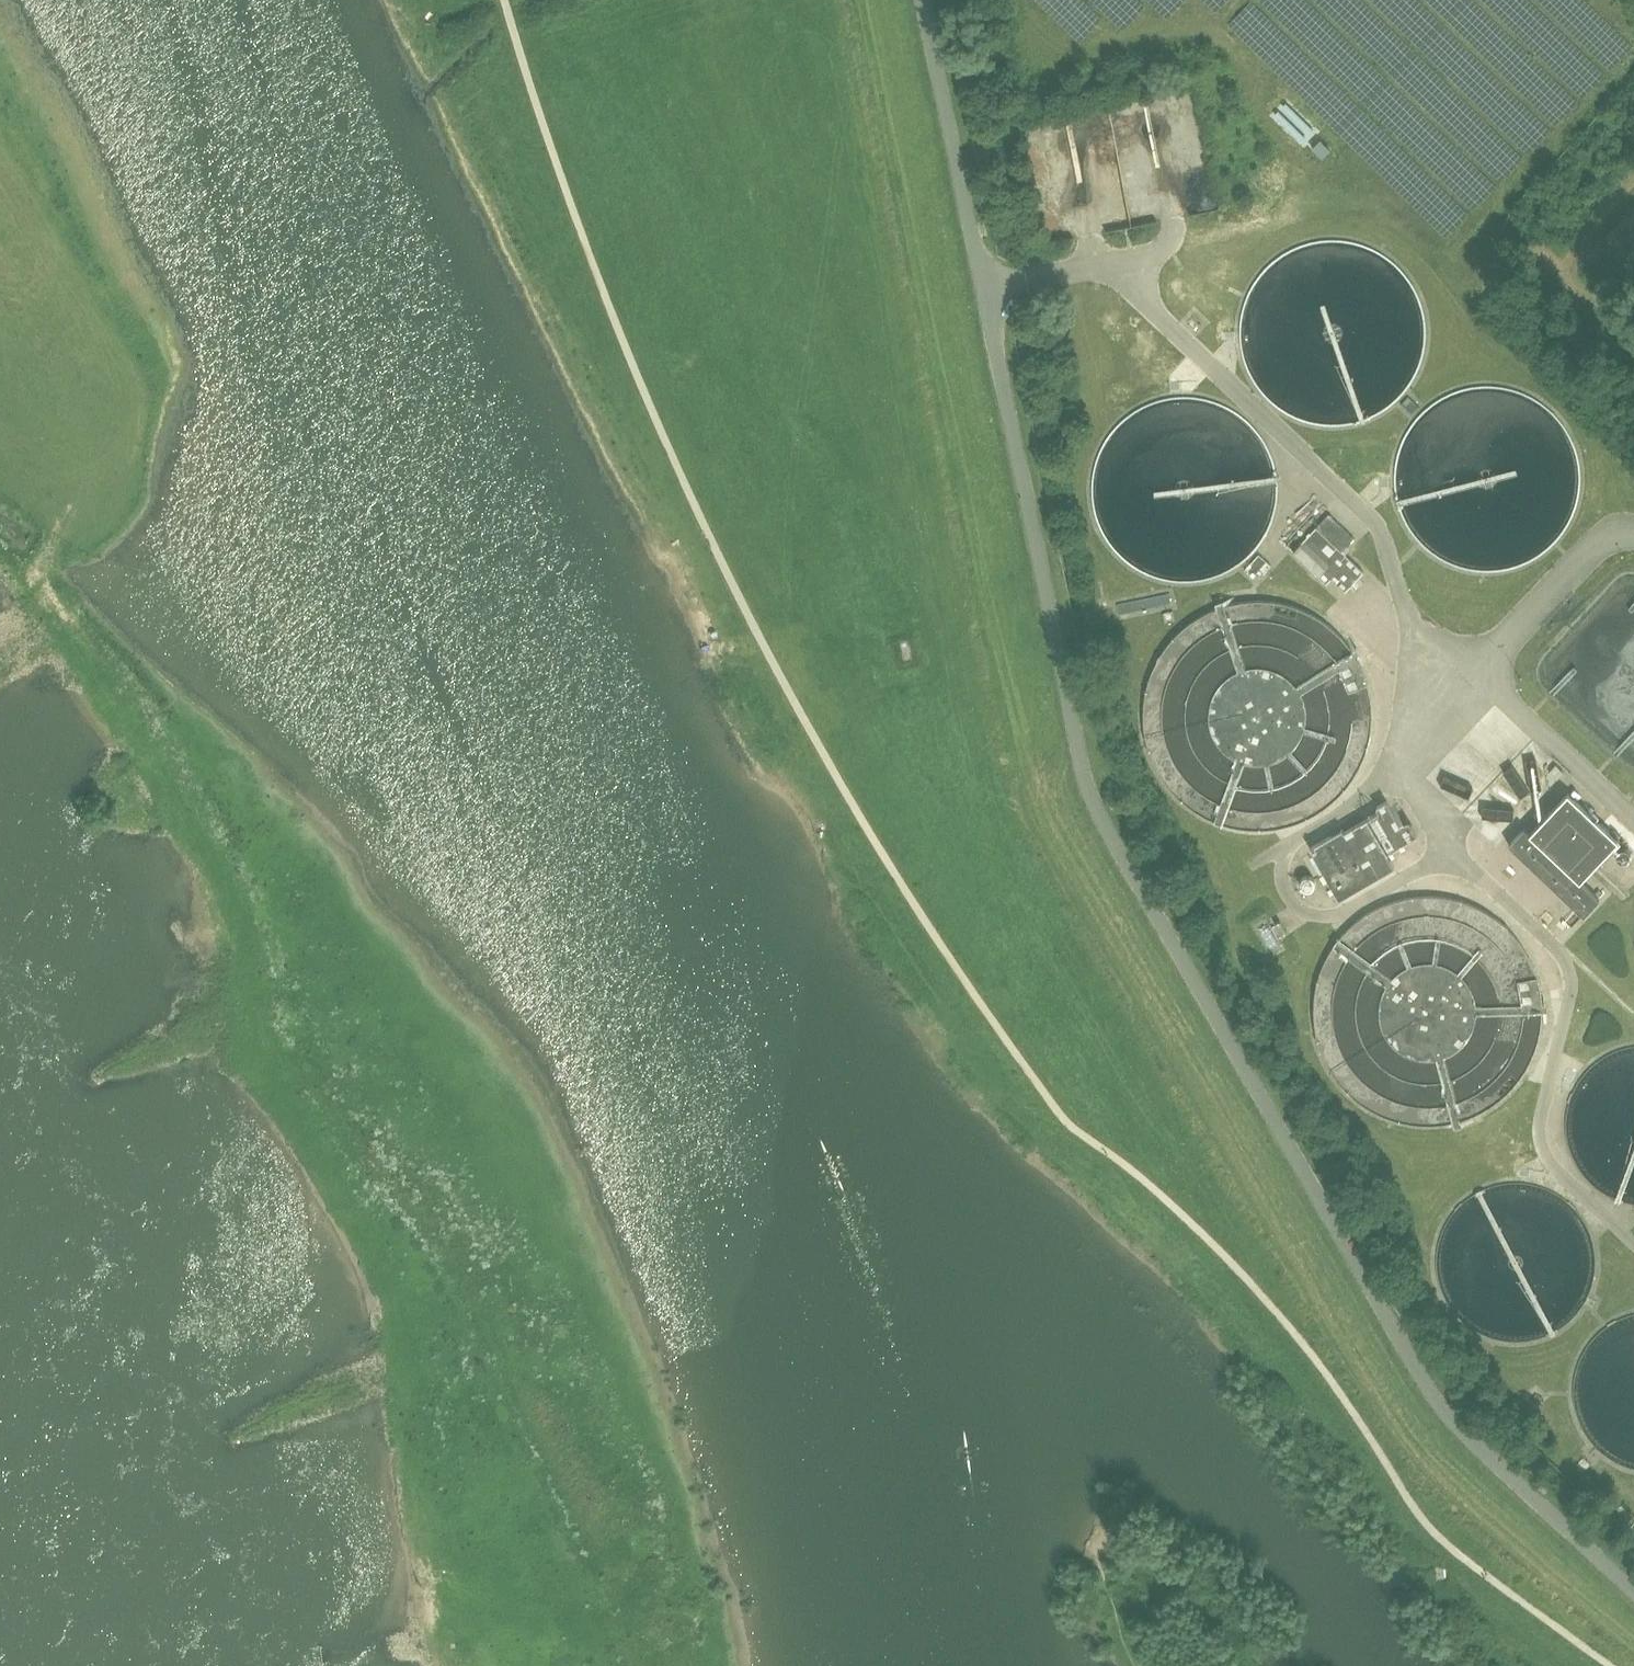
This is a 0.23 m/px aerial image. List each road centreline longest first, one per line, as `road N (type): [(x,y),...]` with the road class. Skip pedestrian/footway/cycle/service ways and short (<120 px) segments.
road 1 (residential): [(1633,1591),(1438,1403),(1097,813),(1071,724),(923,0)]

